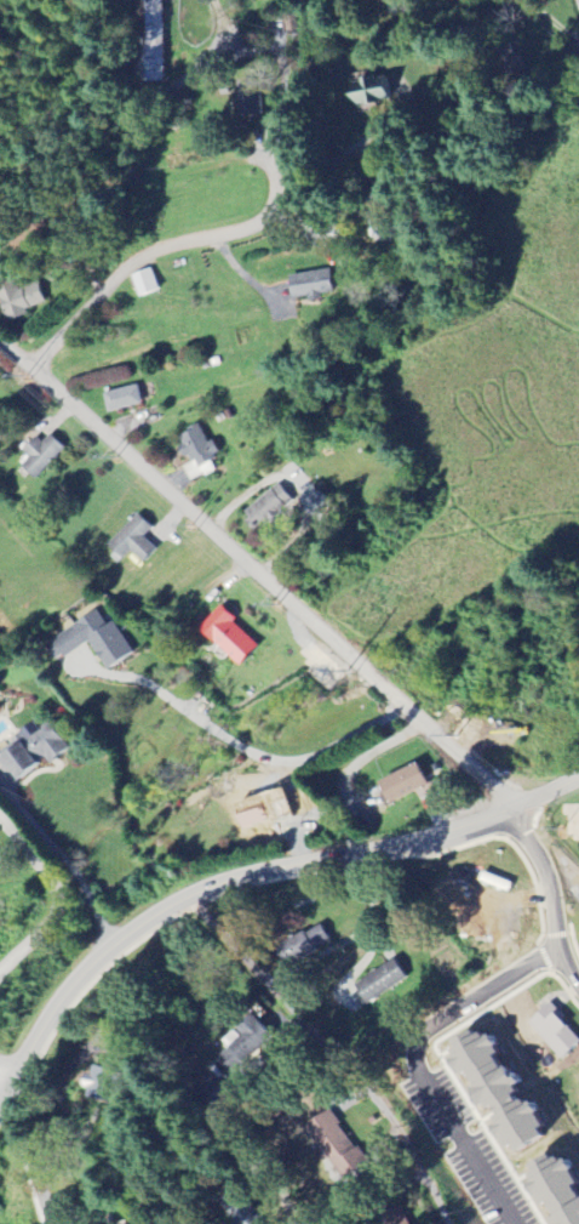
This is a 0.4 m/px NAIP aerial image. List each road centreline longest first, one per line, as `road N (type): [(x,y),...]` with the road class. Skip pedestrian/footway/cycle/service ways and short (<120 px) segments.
road 1 (residential): [(524,809),(0,337)]
road 2 (tertiary): [(0,1109),(59,1004),(86,974),(187,898),(243,878),(391,850),(524,809),(578,779)]
road 3 (residential): [(187,898),(403,1132),(455,1223)]
road 4 (residential): [(556,950),(425,1032),(415,1047),(418,1083),(514,1223)]
road 5 (residential): [(28,363),(145,251),(256,222),(271,199),(270,154)]
road 6 (residential): [(270,154),(277,61),(233,34),(212,0)]
road 7 (residential): [(506,815),(535,873),(556,950)]
road 8 (residential): [(10,1091),(11,1118),(48,1223)]

